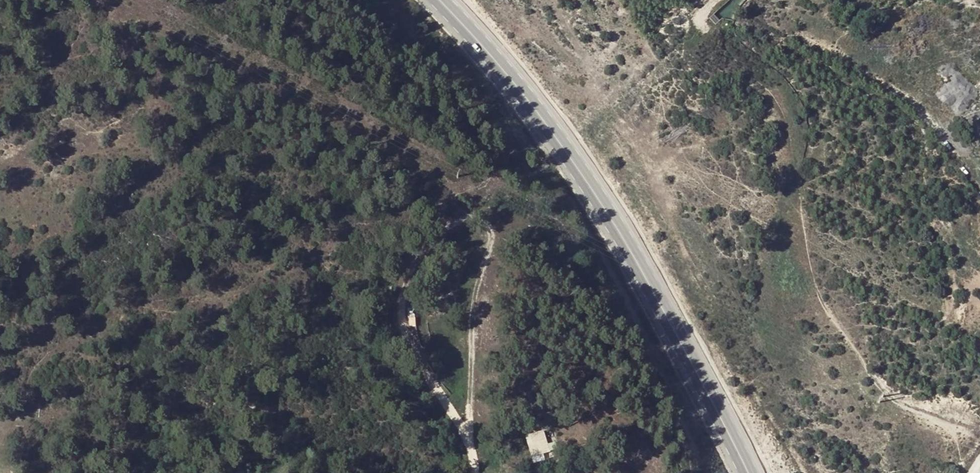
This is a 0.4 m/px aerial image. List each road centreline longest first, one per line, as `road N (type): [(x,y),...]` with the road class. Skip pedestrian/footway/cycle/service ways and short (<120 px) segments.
road 1 (tertiary): [(749,472),(621,235),(505,75),(431,0)]
road 2 (track): [(473,472),(472,432),(415,357),(406,297),(422,251),(443,230),(497,220),(468,315)]

